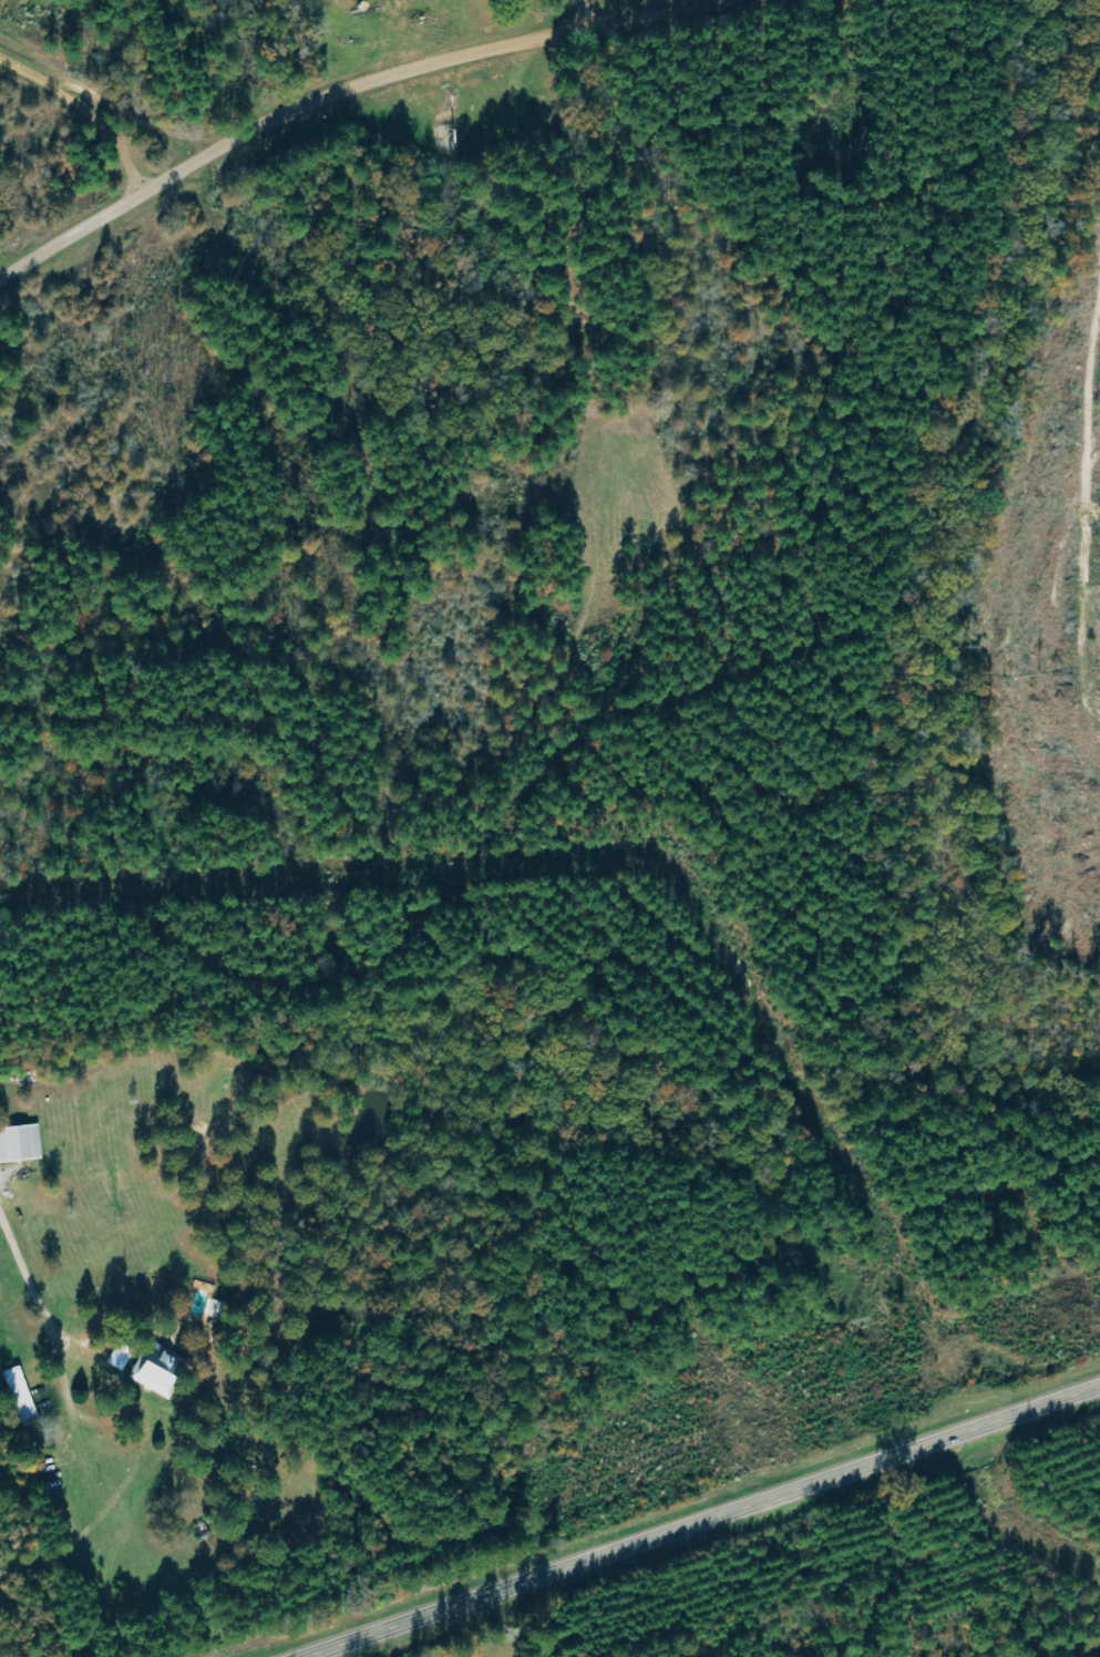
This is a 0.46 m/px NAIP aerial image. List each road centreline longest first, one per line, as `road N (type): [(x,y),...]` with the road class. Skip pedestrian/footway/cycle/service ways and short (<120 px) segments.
road 1 (secondary): [(312,1656),(1099,1388)]
road 2 (residential): [(0,280),(219,146),(304,106),(484,48),(733,0)]

